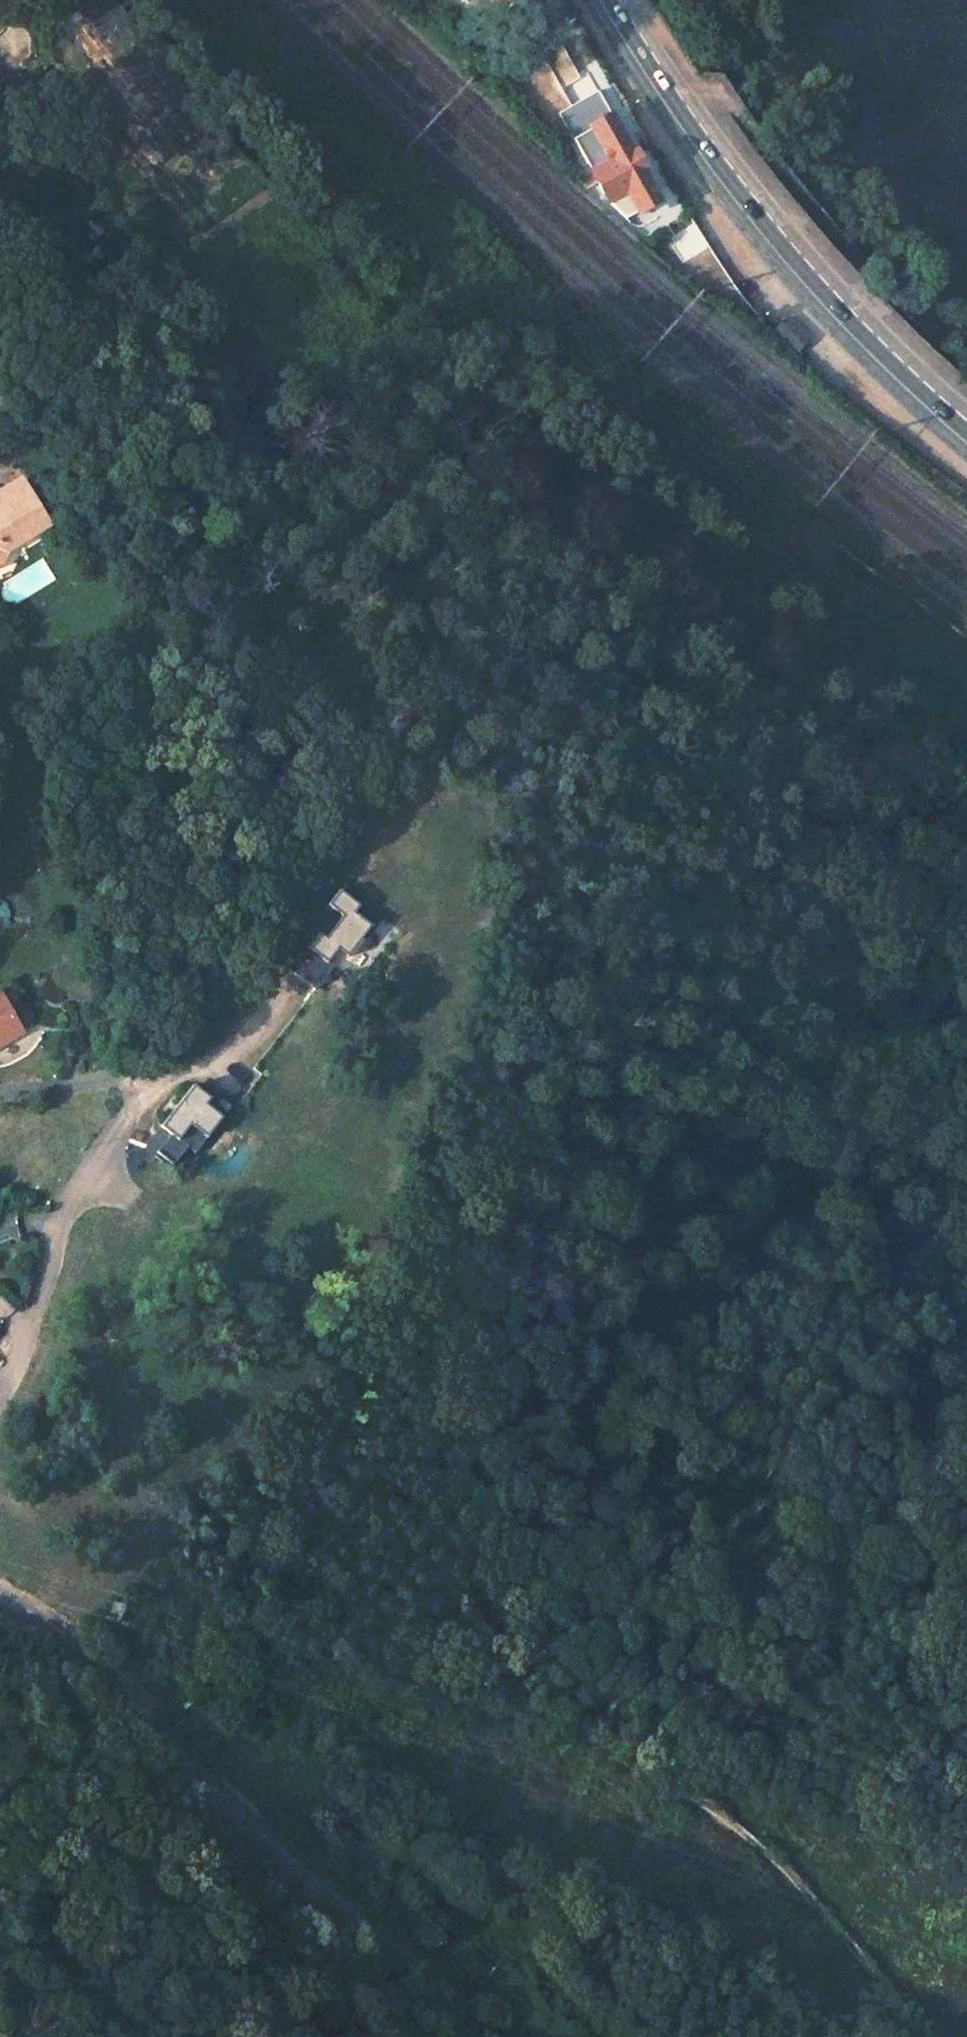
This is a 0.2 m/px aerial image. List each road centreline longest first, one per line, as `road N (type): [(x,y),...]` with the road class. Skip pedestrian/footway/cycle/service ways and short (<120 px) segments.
road 1 (secondary): [(496,2036),(235,1828),(121,1700),(0,1608)]
road 2 (primary): [(602,0),(758,233),(831,314),(966,440)]
road 3 (track): [(0,1763),(286,2036)]
road 4 (residential): [(148,1082),(57,1222),(14,1366),(0,1386)]

